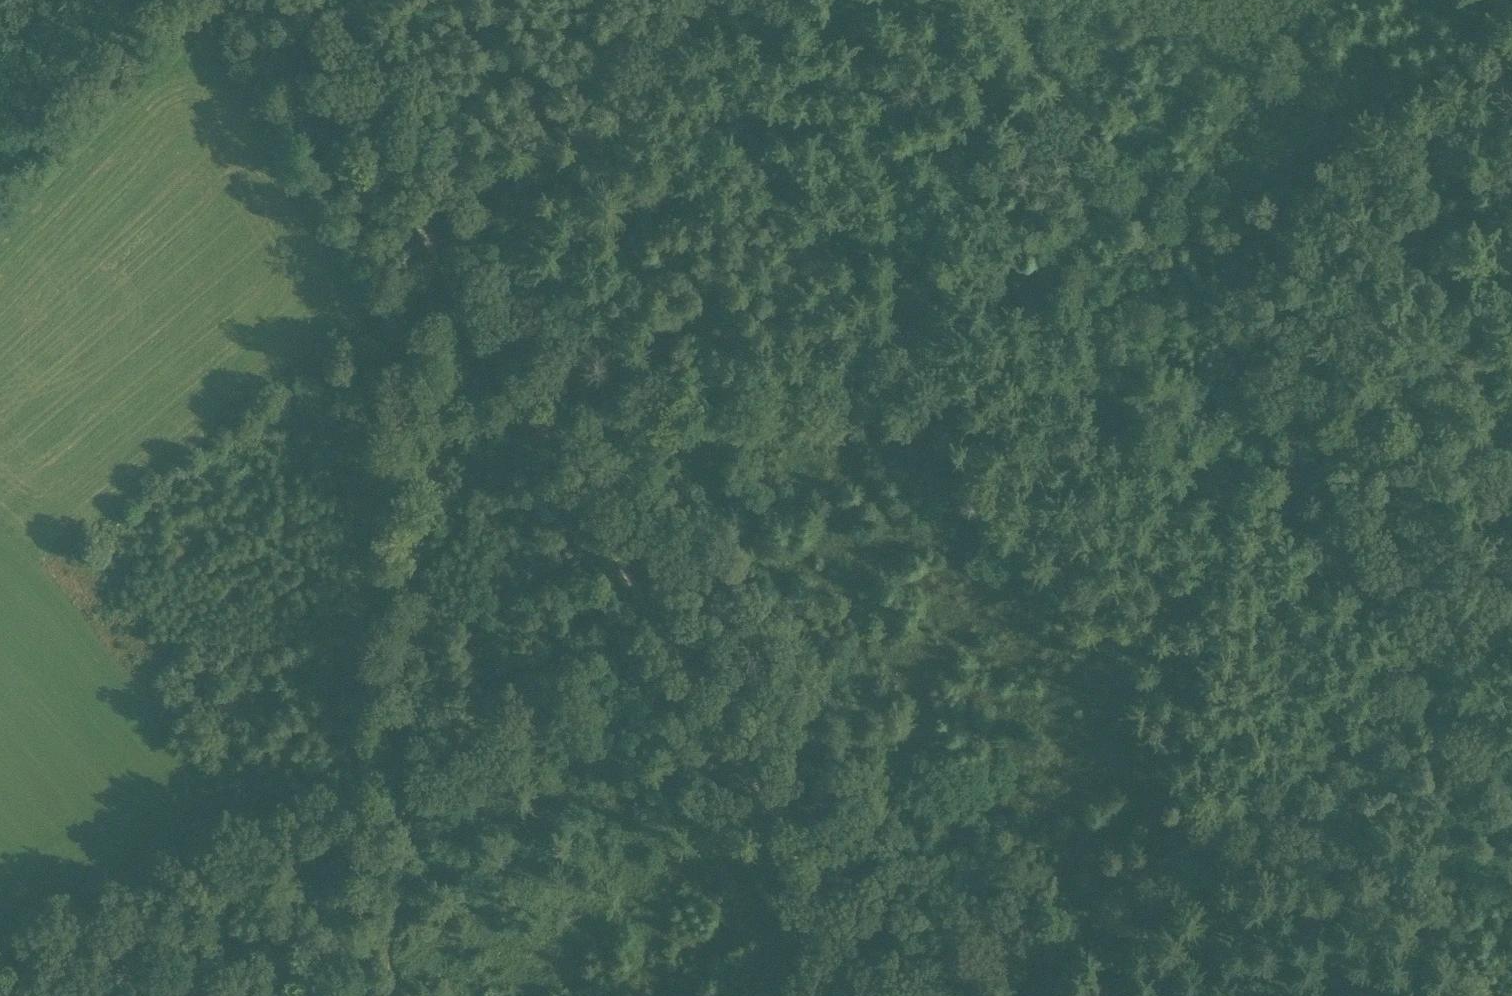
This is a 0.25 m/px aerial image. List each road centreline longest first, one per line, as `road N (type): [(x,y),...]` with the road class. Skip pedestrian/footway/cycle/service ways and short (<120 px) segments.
road 1 (track): [(924,995),(1206,849),(1335,756),(1511,601)]
road 2 (track): [(388,995),(424,745),(445,723),(650,601)]
road 3 (track): [(408,198),(650,601)]
road 4 (track): [(650,601),(888,995)]
road 5 (track): [(408,198),(287,0)]

